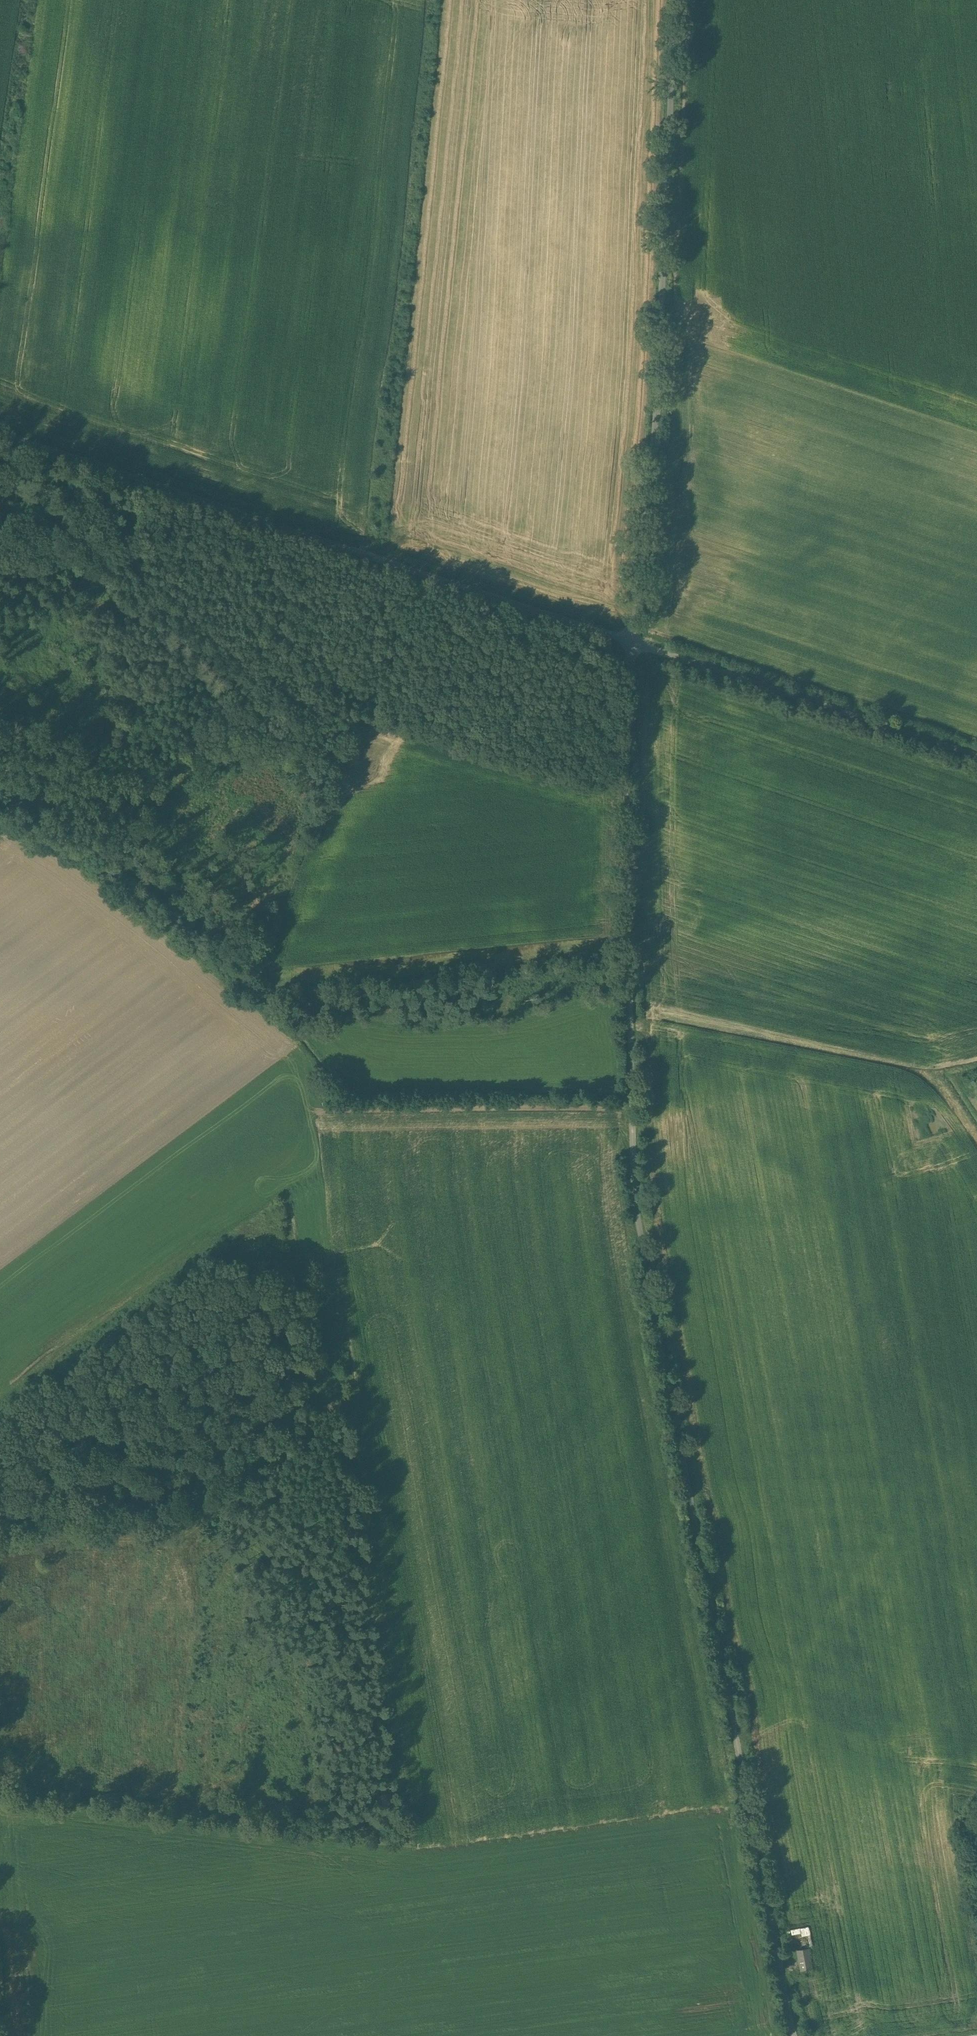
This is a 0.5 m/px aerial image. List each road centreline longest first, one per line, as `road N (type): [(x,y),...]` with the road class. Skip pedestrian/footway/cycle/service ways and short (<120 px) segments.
road 1 (unclassified): [(632,642),(637,1209),(795,2035)]
road 2 (track): [(342,1258),(416,1789),(423,1921),(417,2018),(406,2035)]
road 3 (unclassified): [(0,428),(632,642)]
road 4 (unclassified): [(675,0),(656,410),(632,642)]
road 5 (track): [(0,1539),(183,1539),(359,1366)]
road 6 (track): [(0,1784),(418,1827)]
road 7 (unclassified): [(632,642),(976,755)]
road 8 (track): [(668,150),(700,152),(704,72),(758,74)]

